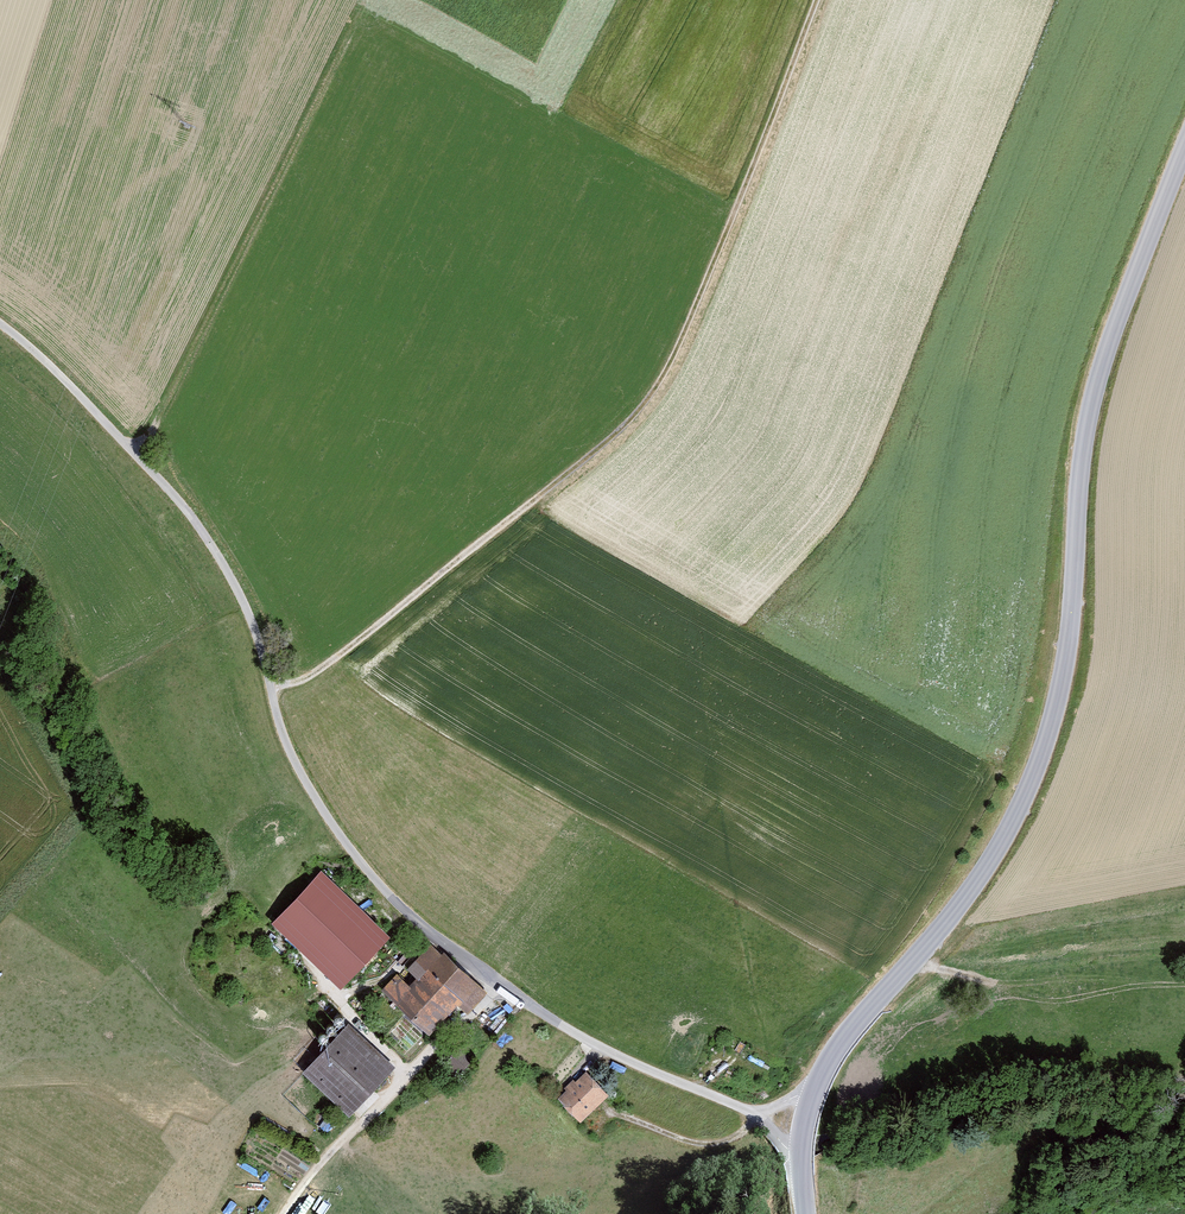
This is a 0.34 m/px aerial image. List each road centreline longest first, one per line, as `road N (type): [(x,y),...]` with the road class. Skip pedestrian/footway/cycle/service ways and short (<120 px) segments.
road 1 (unclassified): [(760,1115),(600,1049),(458,953),(387,893),(297,765),(248,614),(198,524),(28,344),(0,325)]
road 2 (tertiary): [(1184,147),(1089,416),(1069,641),(1031,783),(966,897),(853,1028),(815,1086)]
road 3 (track): [(272,690),(311,677),(360,641),(619,435),(654,395),(719,258),(818,0)]
road 4 (track): [(504,984),(343,1138),(284,1213)]
road 5 (track): [(608,1112),(708,1144),(740,1135),(760,1115)]

